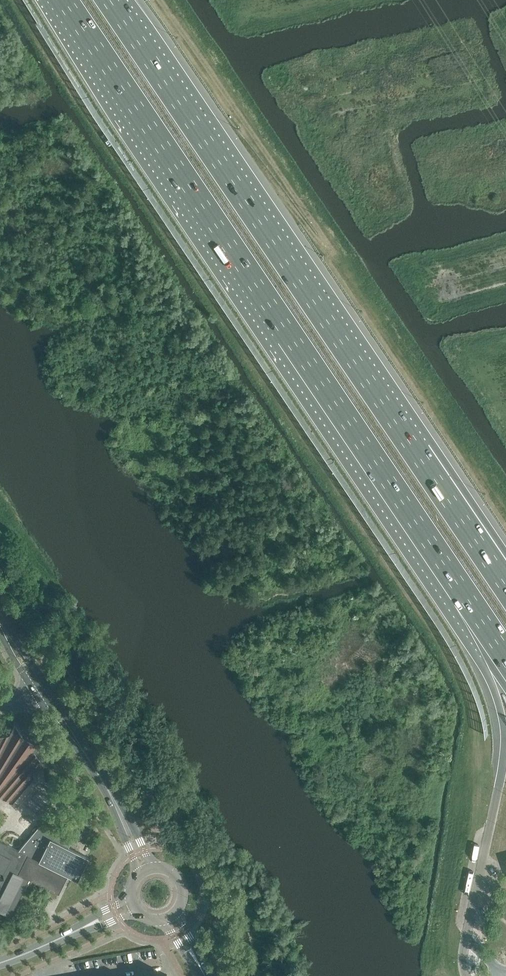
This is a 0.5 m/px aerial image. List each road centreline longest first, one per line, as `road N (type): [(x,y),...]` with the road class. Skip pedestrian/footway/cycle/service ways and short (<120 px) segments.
road 1 (motorway): [(63,0),(490,632)]
road 2 (motorway): [(417,453),(111,0)]
road 3 (motorway): [(505,585),(417,453)]
road 4 (motorway): [(505,552),(472,501),(417,453)]

